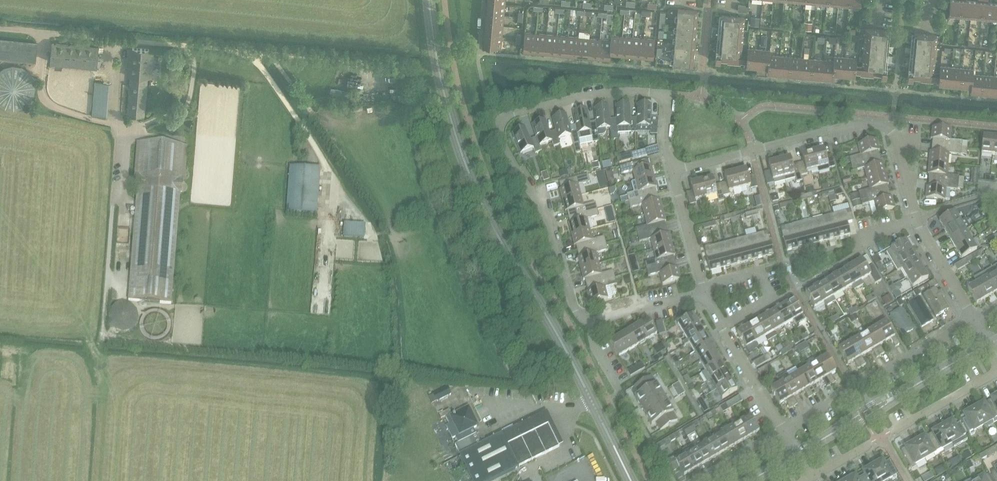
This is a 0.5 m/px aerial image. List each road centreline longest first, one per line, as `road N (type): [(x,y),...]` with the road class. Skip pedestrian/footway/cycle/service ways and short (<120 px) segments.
road 1 (track): [(113,208),(102,340),(512,386),(515,376),(433,211),(398,67),(245,56)]
road 2 (tertiary): [(631,480),(478,202),(438,76),(426,0)]
road 3 (residential): [(589,323),(571,295),(547,213),(528,197),(504,147),(502,120),(608,93),(660,93),(672,171)]
road 4 (unclassified): [(0,31),(245,56),(334,179)]
road 5 (residential): [(915,220),(889,127),(858,124),(672,171)]
road 6 (tertiary): [(797,454),(988,345)]
road 7 (residential): [(784,431),(846,387),(973,320)]
road 8 (residential): [(720,328),(771,298),(759,272),(704,287)]
road 9 (residential): [(720,328),(784,431)]
road 10 (residential): [(589,323),(706,294)]
road 11 (residential): [(672,171),(704,287)]

